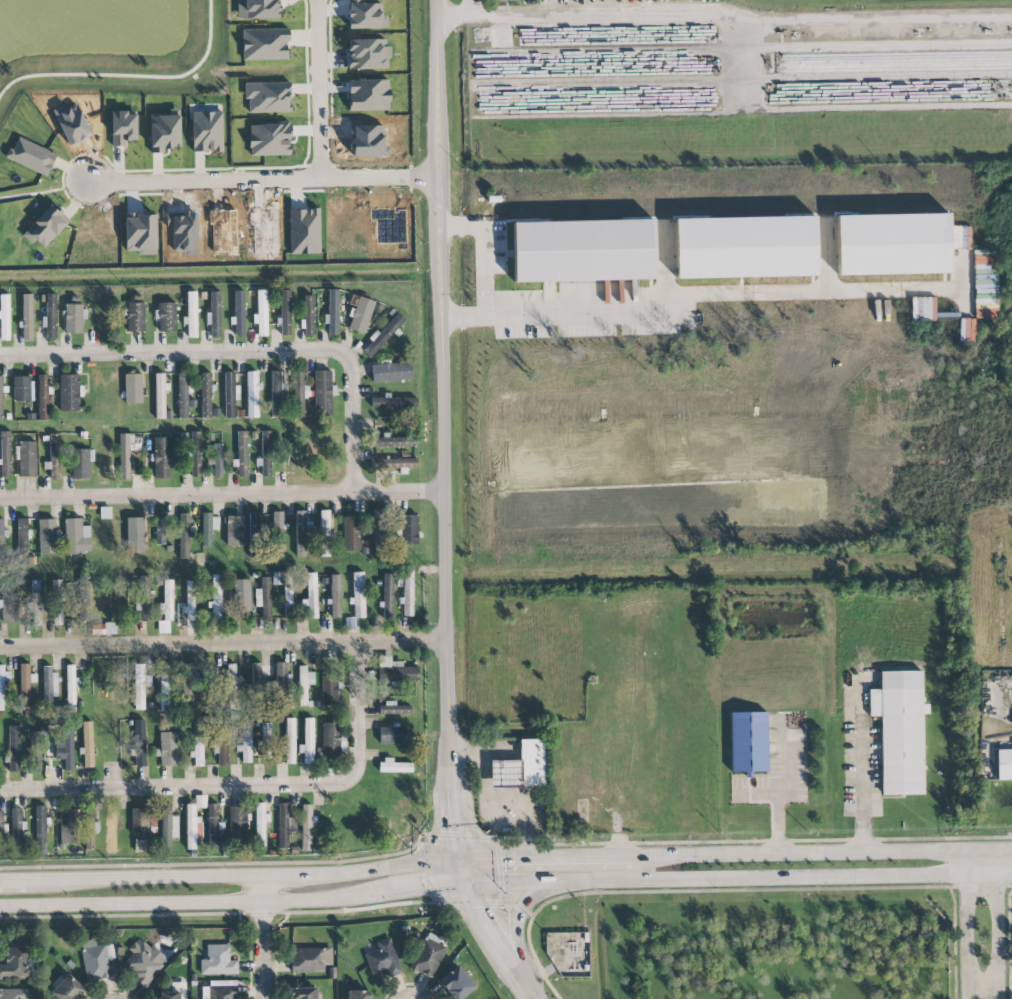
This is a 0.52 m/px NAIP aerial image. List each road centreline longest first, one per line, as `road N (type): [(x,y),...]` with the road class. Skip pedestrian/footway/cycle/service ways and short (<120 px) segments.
road 1 (tertiary): [(0,907),(262,904),(461,883),(1011,877)]
road 2 (tertiary): [(441,321),(453,853)]
road 3 (residential): [(354,491),(351,368),(333,350),(0,356)]
road 4 (residential): [(445,640),(0,646)]
road 5 (residential): [(443,489),(0,498)]
road 6 (tertiary): [(453,853),(362,871),(25,878)]
road 7 (residential): [(353,779),(0,790)]
road 8 (tertiary): [(967,848),(630,851)]
road 9 (tertiary): [(436,0),(441,321)]
road 10 (residential): [(439,183),(322,177),(315,0)]
road 11 (residential): [(99,188),(330,182)]
road 12 (tertiary): [(630,851),(453,853)]
road 13 (tertiary): [(453,853),(473,908),(530,998)]
road 14 (residential): [(1001,998),(1000,847)]
road 15 (residential): [(967,848),(968,998)]
road 16 (tertiary): [(536,998),(516,920),(523,902),(558,882)]
road 17 (residential): [(359,641),(353,779)]
road 18 (residential): [(264,998),(261,875)]

